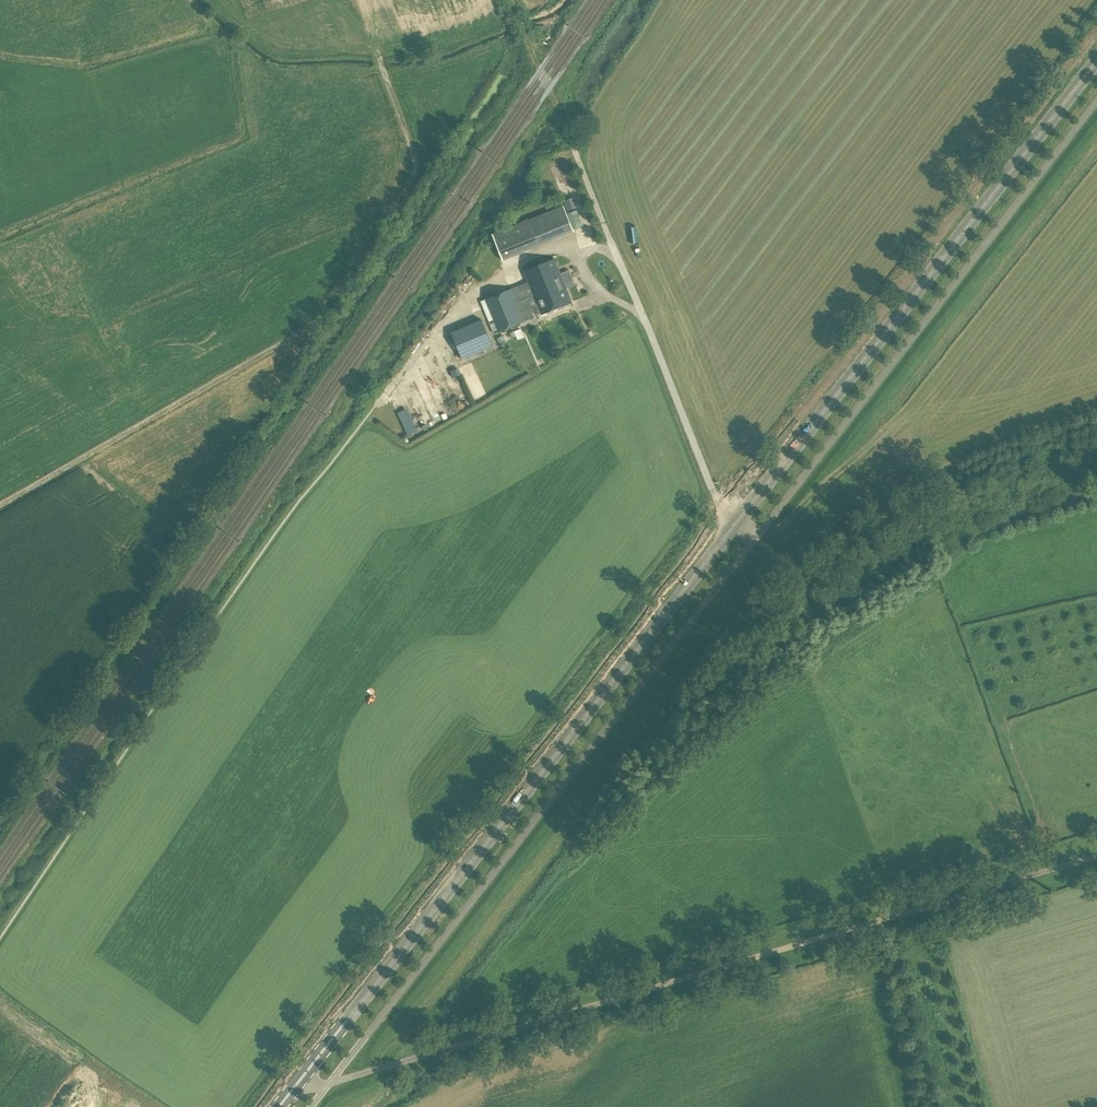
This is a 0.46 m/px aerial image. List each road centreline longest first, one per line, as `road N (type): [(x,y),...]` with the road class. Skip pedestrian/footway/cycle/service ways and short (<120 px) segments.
road 1 (primary): [(300,1080),(1096,60)]
road 2 (unclassified): [(300,1080),(328,1084),(1096,856)]
road 3 (track): [(931,905),(974,1106)]

